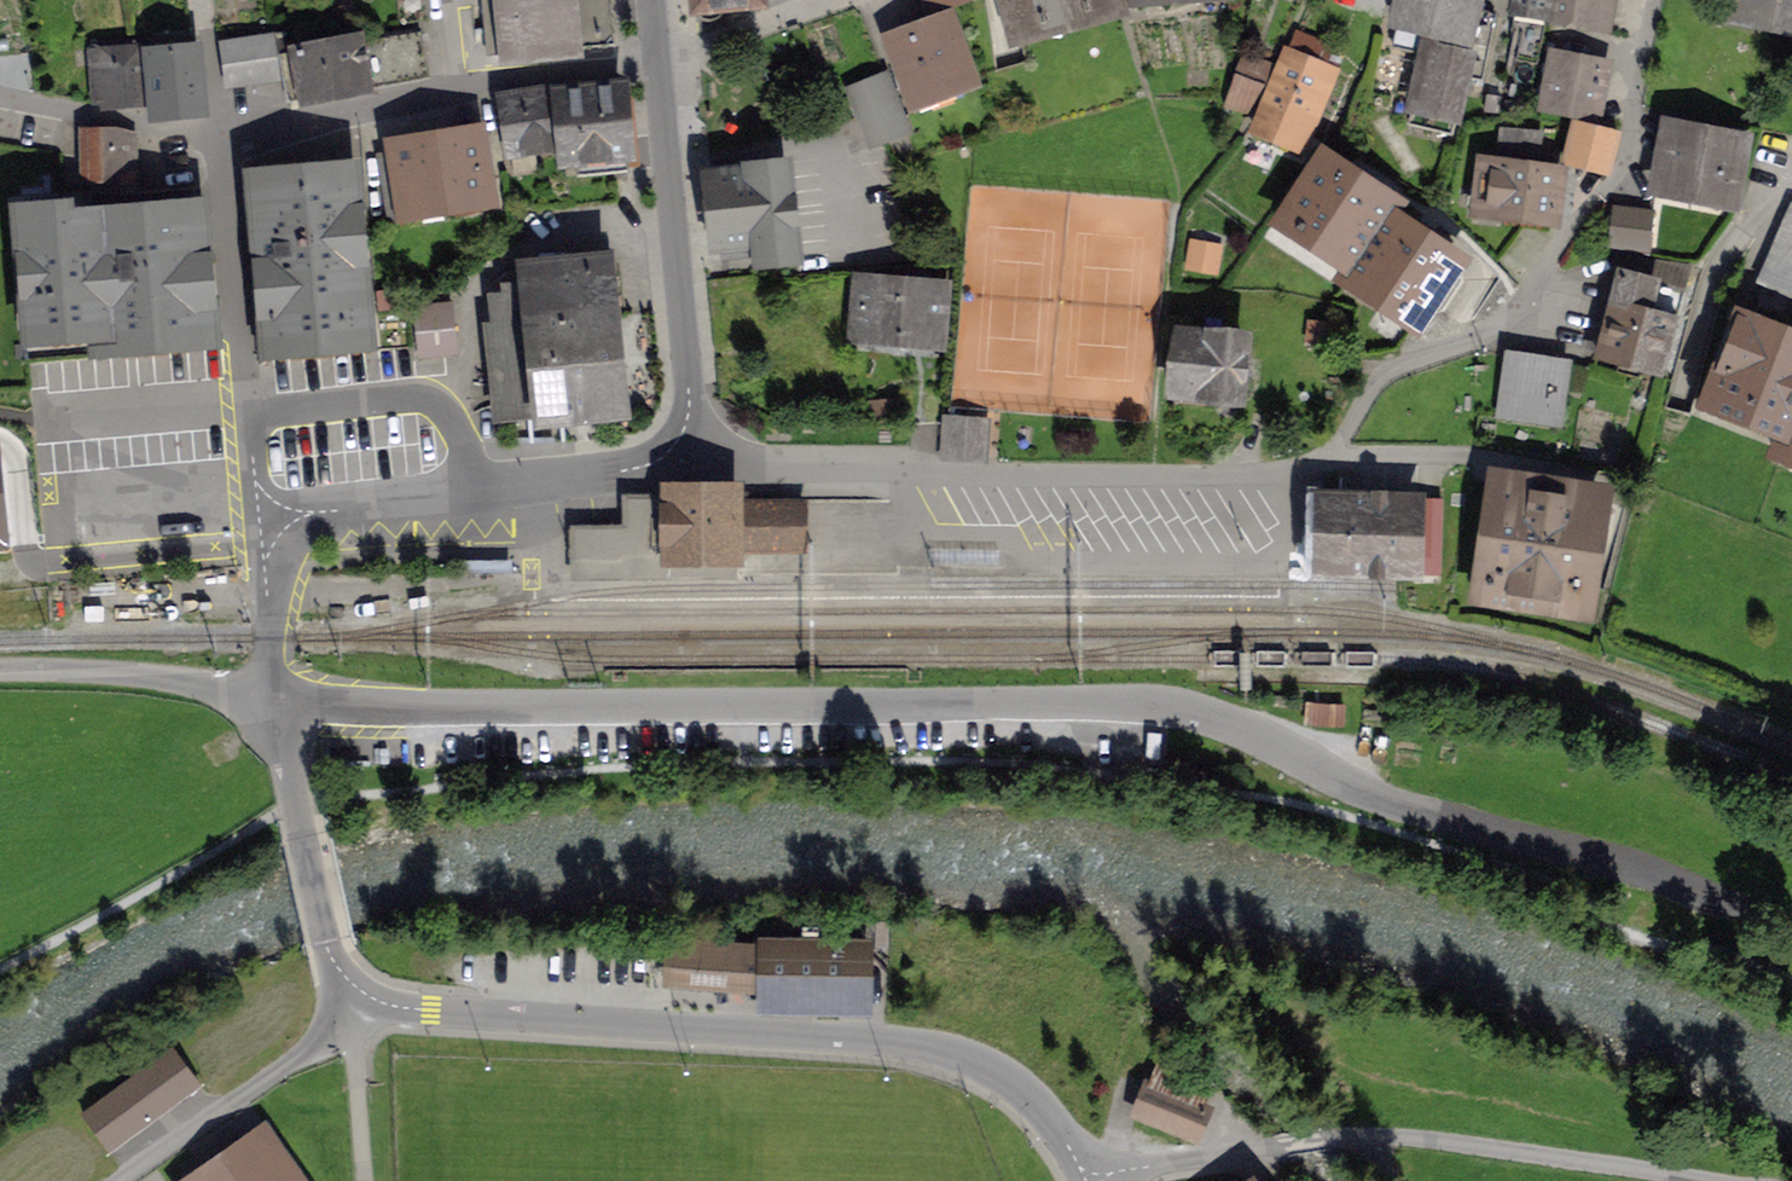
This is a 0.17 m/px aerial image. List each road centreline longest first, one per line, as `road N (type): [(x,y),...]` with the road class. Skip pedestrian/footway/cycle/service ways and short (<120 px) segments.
road 1 (residential): [(1791,927),(1637,864),(1392,803),(1161,700),(279,711)]
road 2 (residential): [(680,449),(770,466),(1021,478),(1226,478),(1301,466),(1348,444),(1398,373),(1524,308),(1561,245),(1623,180),(1646,0)]
road 3 (residential): [(279,711),(328,956),(339,986),(357,1000),(428,1012),(912,1049),(979,1068),(1034,1105),(1076,1180)]
road 4 (unclassified): [(1258,1146),(1404,1137),(1704,1180)]
road 5 (residential): [(219,134),(656,61)]
road 6 (tertiary): [(270,517),(614,477),(680,449)]
road 7 (tertiary): [(680,449),(691,394),(656,61)]
road 8 (residential): [(270,517),(246,410),(219,134)]
road 9 (tertiary): [(279,711),(203,684),(92,672),(0,675)]
road 10 (residential): [(0,96),(219,134)]
road 11 (residential): [(656,61),(850,0)]
road 12 (tertiary): [(279,711),(270,517)]
road 13 (residential): [(1100,1180),(1258,1146)]
road 14 (residential): [(219,134),(200,0)]

